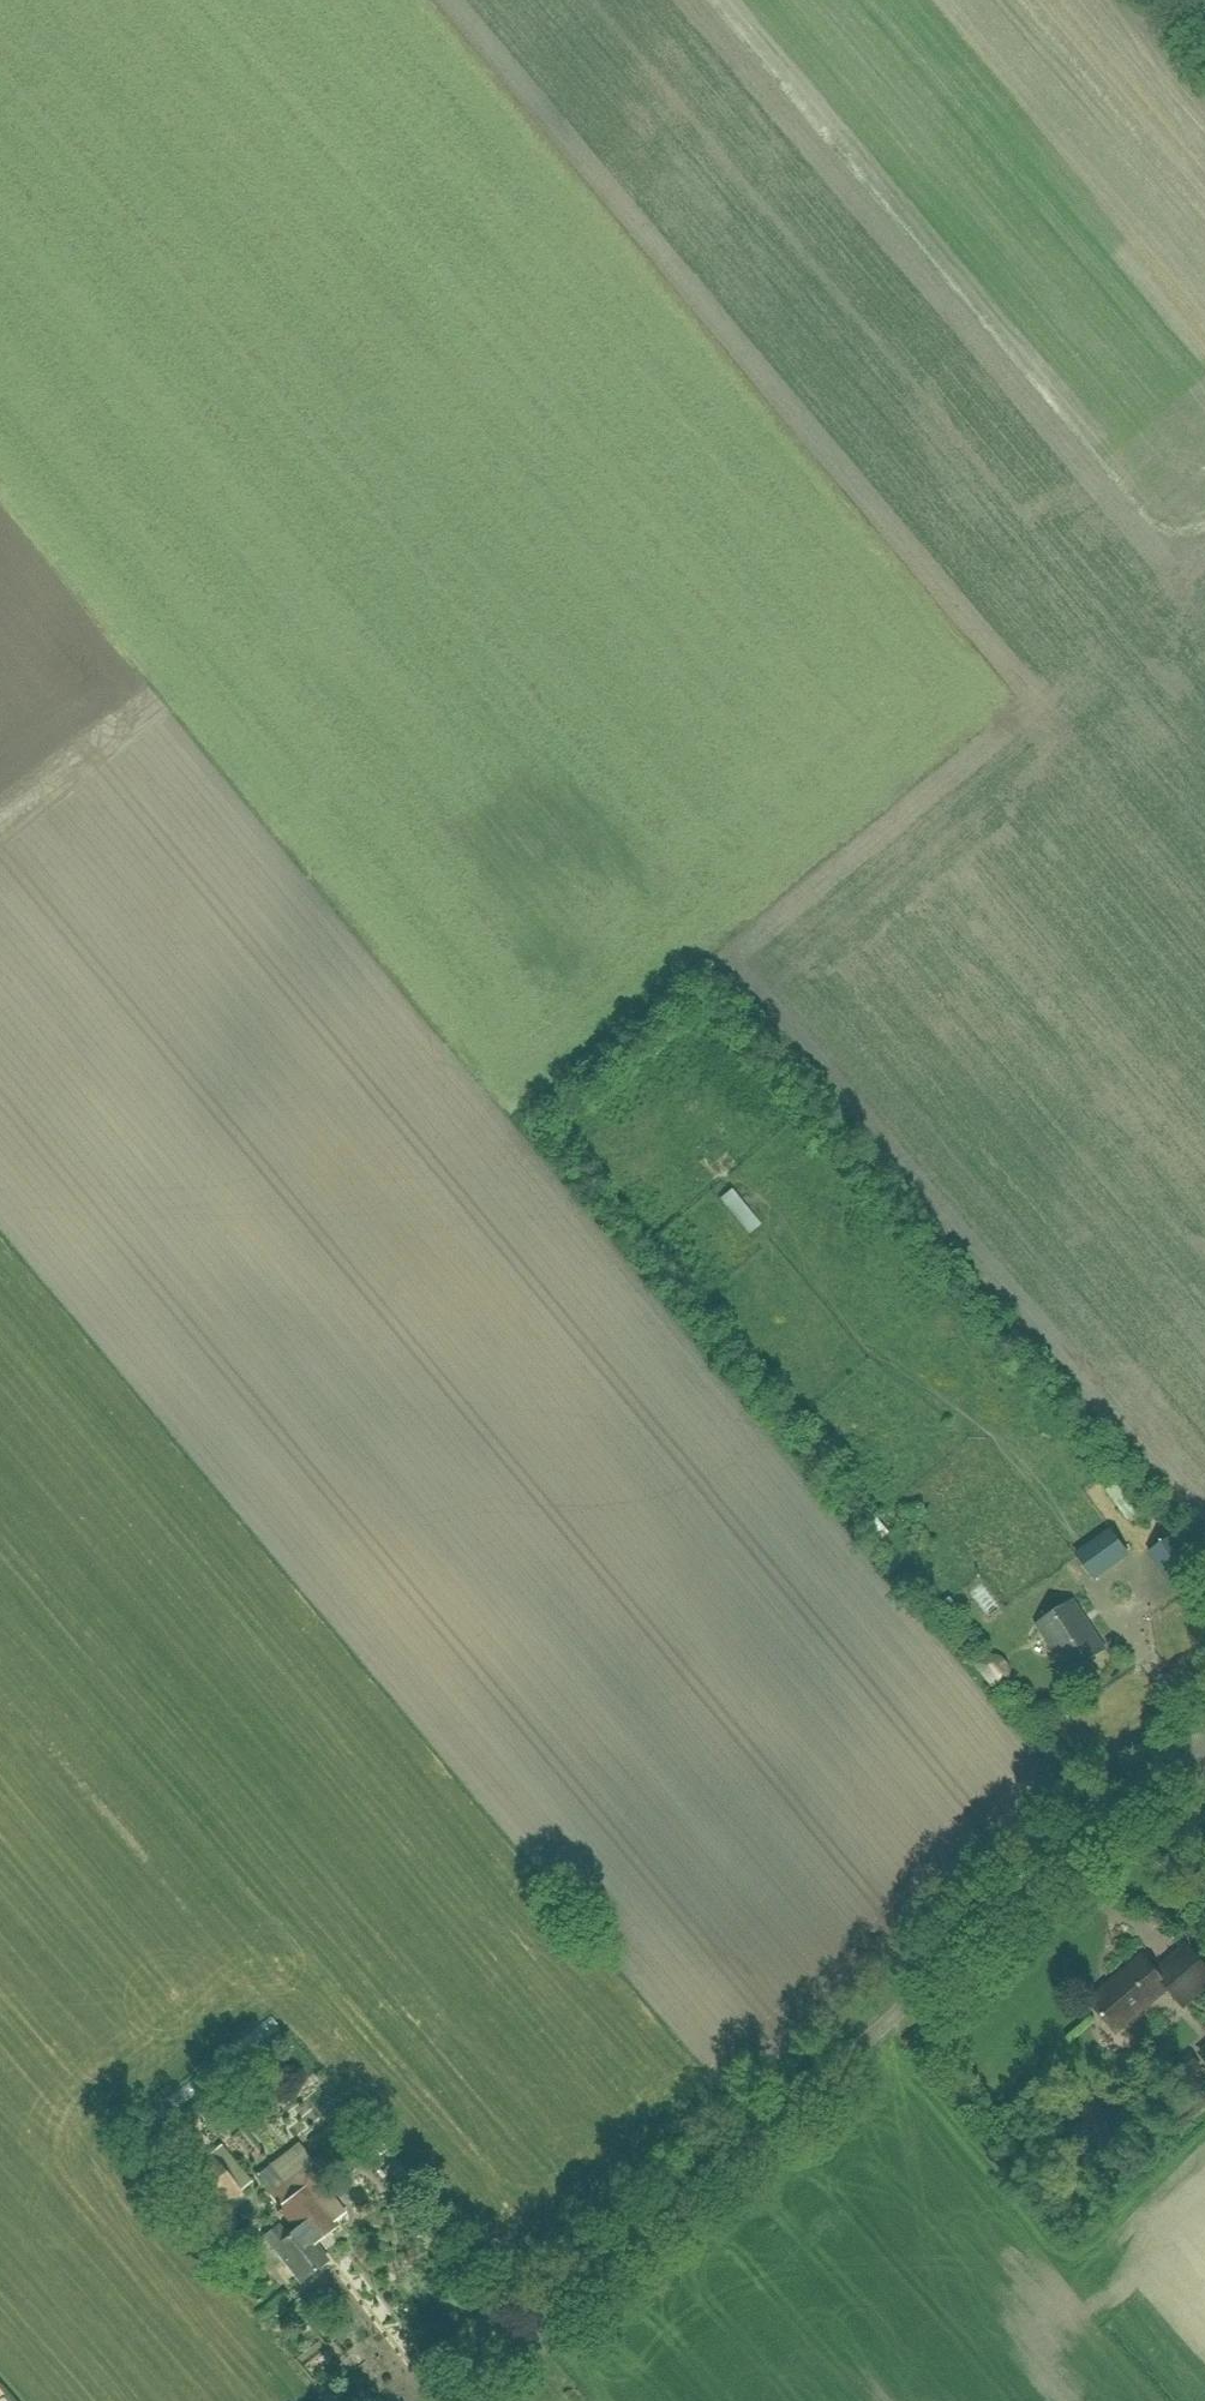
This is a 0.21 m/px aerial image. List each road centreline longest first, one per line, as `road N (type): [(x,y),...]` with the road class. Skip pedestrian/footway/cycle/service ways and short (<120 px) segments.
road 1 (unclassified): [(453,2400),(1204,1741)]

